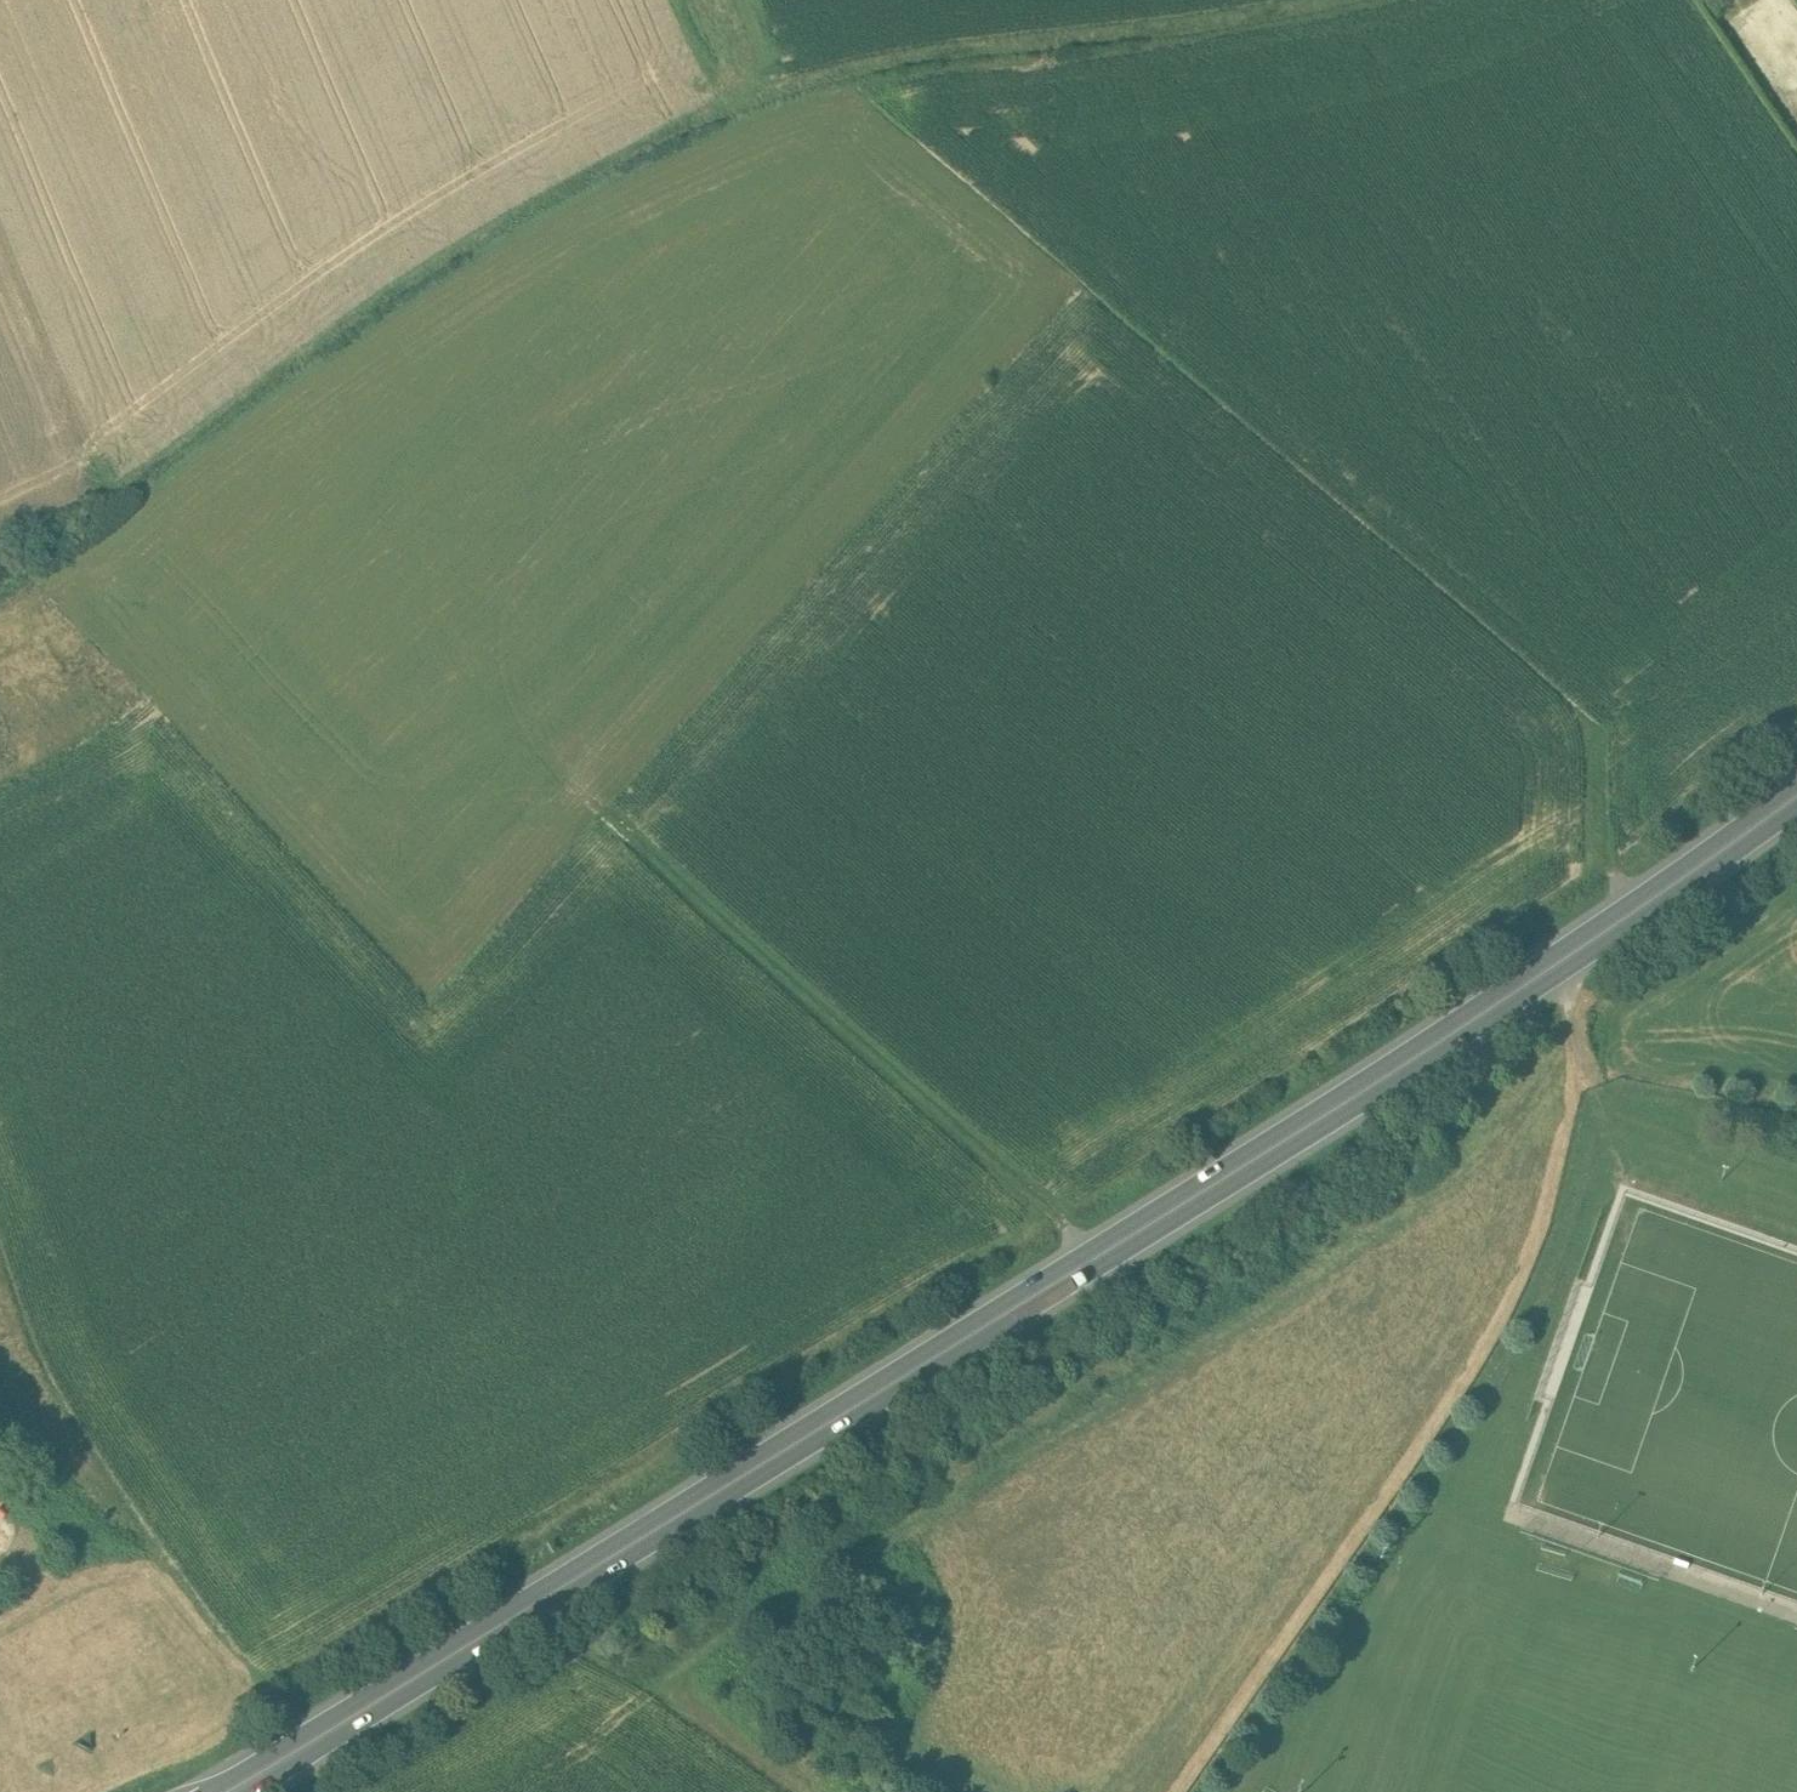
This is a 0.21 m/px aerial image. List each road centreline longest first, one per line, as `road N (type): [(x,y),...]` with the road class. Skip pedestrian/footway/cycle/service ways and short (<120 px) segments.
road 1 (primary): [(1796,796),(1628,917),(1171,1208),(226,1791)]

